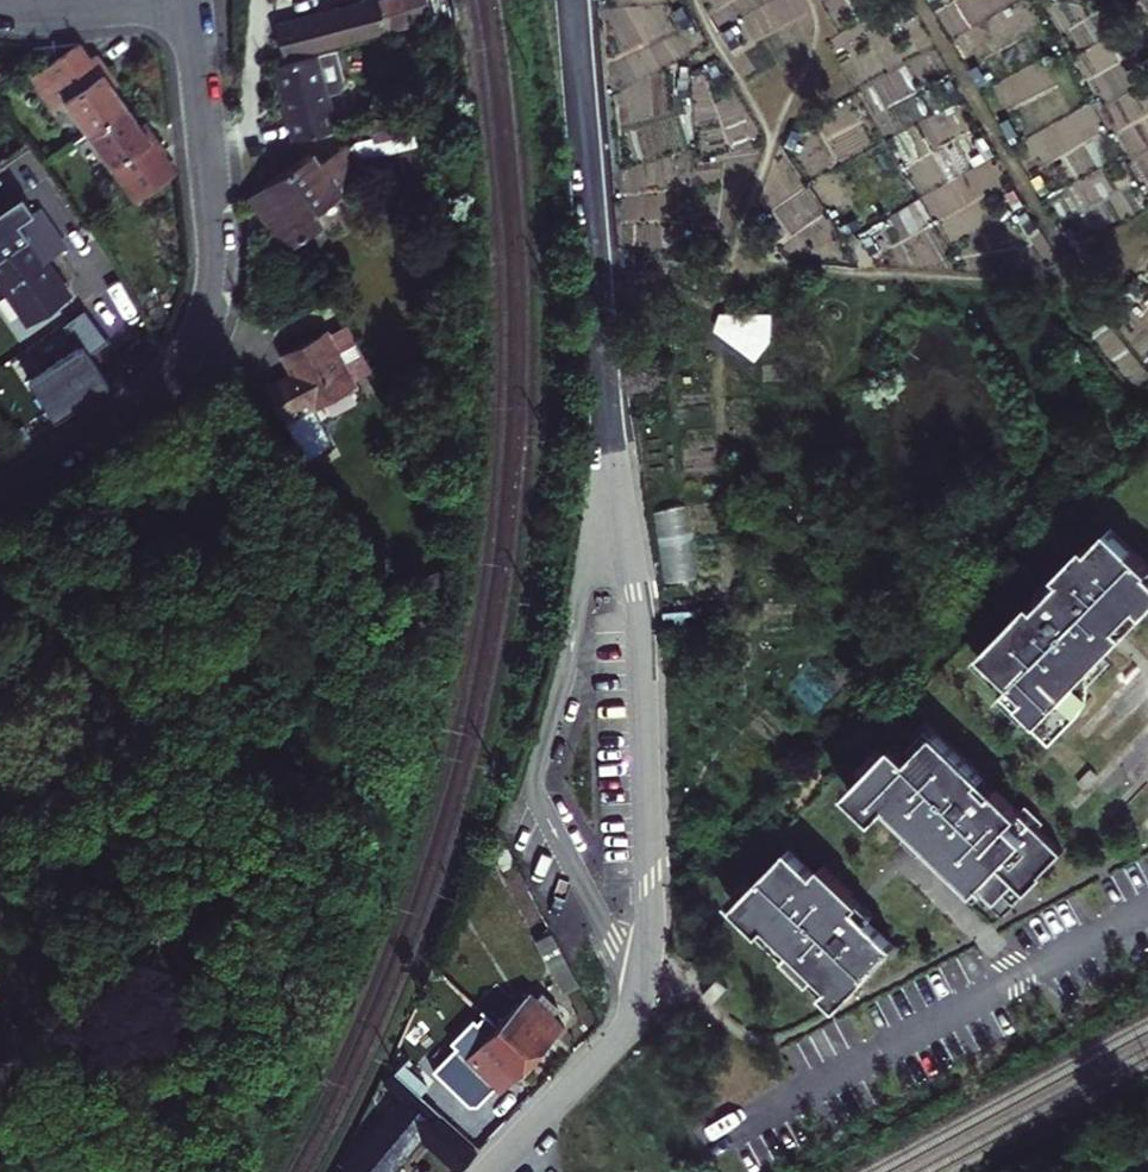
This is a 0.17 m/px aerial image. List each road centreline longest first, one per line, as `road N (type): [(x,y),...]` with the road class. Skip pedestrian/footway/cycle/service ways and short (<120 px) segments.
road 1 (residential): [(489,1171),(626,1030),(648,946),(641,673),(601,277)]
road 2 (residential): [(0,495),(126,420),(174,374),(209,301),(212,214)]
road 3 (track): [(601,277),(580,0)]
road 4 (residential): [(257,0),(247,98),(212,214)]
road 5 (residential): [(212,214),(188,0)]
road 6 (residential): [(0,7),(42,13),(155,0)]

